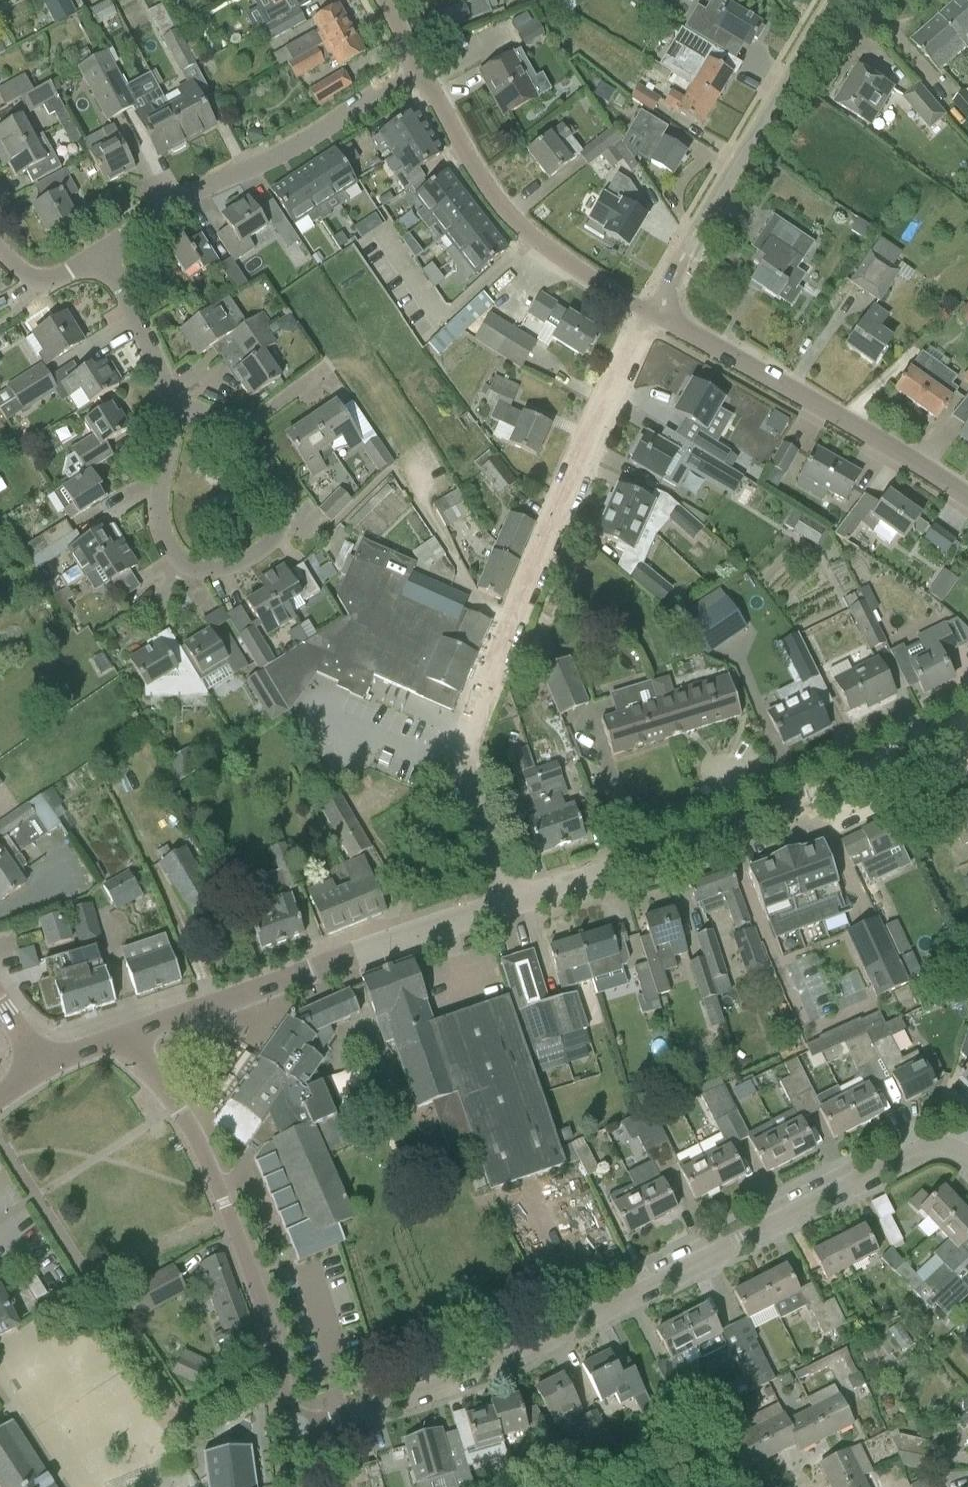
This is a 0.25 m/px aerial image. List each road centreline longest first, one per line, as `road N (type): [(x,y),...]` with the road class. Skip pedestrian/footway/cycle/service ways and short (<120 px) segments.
road 1 (residential): [(967,1162),(942,1145),(920,1147),(494,1366),(293,1429)]
road 2 (unclassified): [(505,904),(464,766),(465,739),(635,335),(653,313)]
road 3 (tertiary): [(505,904),(700,842),(967,722)]
road 4 (unclassified): [(293,1429),(269,1319),(202,1146),(124,1037)]
road 5 (tertiary): [(124,1037),(505,904)]
road 6 (residential): [(242,432),(284,492),(279,528),(249,560),(209,570),(181,563),(168,544),(162,498),(180,405)]
road 7 (unclassified): [(967,500),(903,452),(653,313)]
road 8 (residential): [(104,255),(204,188),(282,156),(414,69)]
road 9 (unclassified): [(653,313),(836,0)]
road 10 (unclassified): [(653,313),(513,221),(414,69)]
road 11 (residential): [(180,405),(104,255)]

